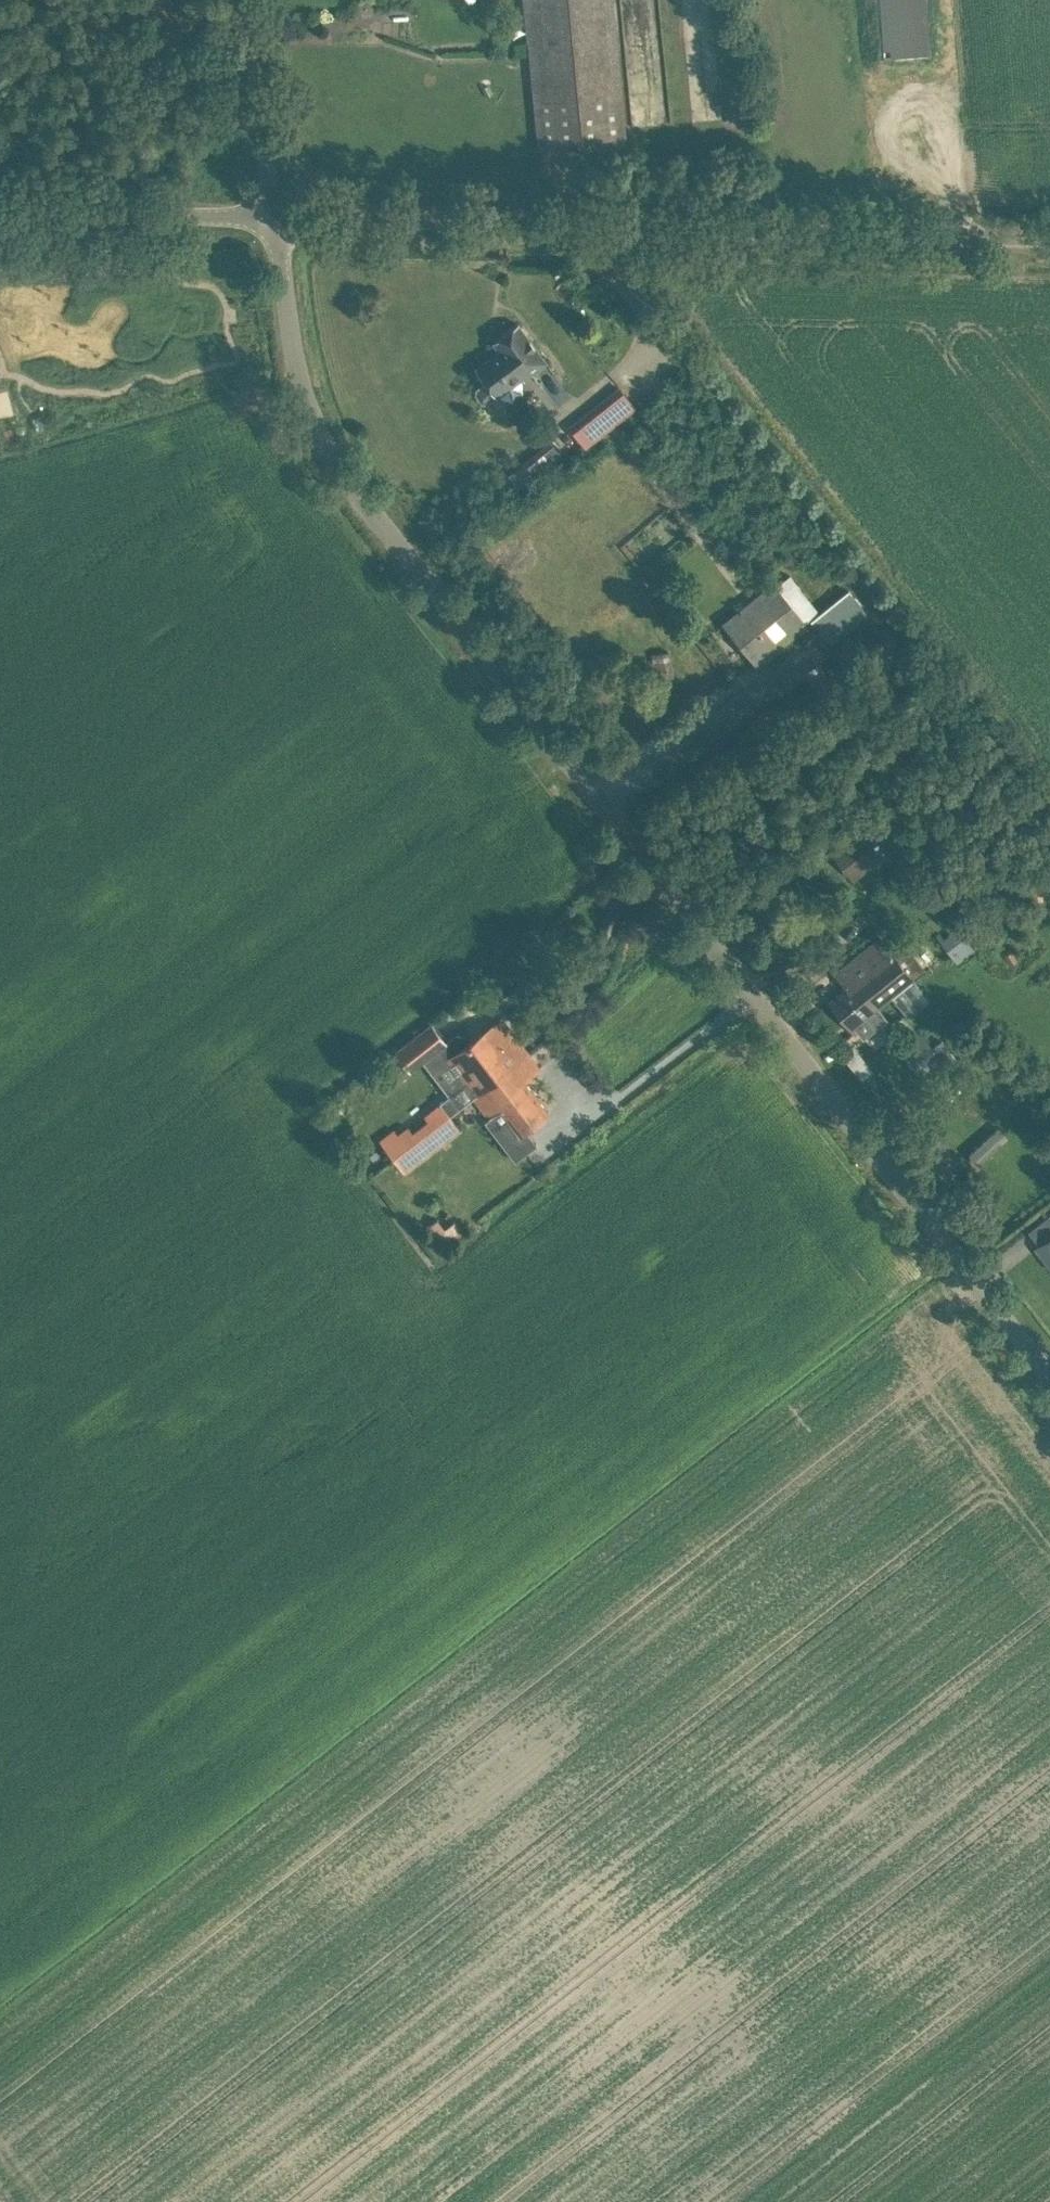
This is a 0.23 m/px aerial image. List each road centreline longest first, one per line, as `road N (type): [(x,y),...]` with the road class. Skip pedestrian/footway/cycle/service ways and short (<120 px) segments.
road 1 (tertiary): [(1049,1375),(341,472),(308,404),(292,346),(275,218)]
road 2 (unclassified): [(1049,240),(275,218)]
road 3 (unclassified): [(275,218),(0,204)]
road 4 (tertiary): [(275,218),(243,0)]

